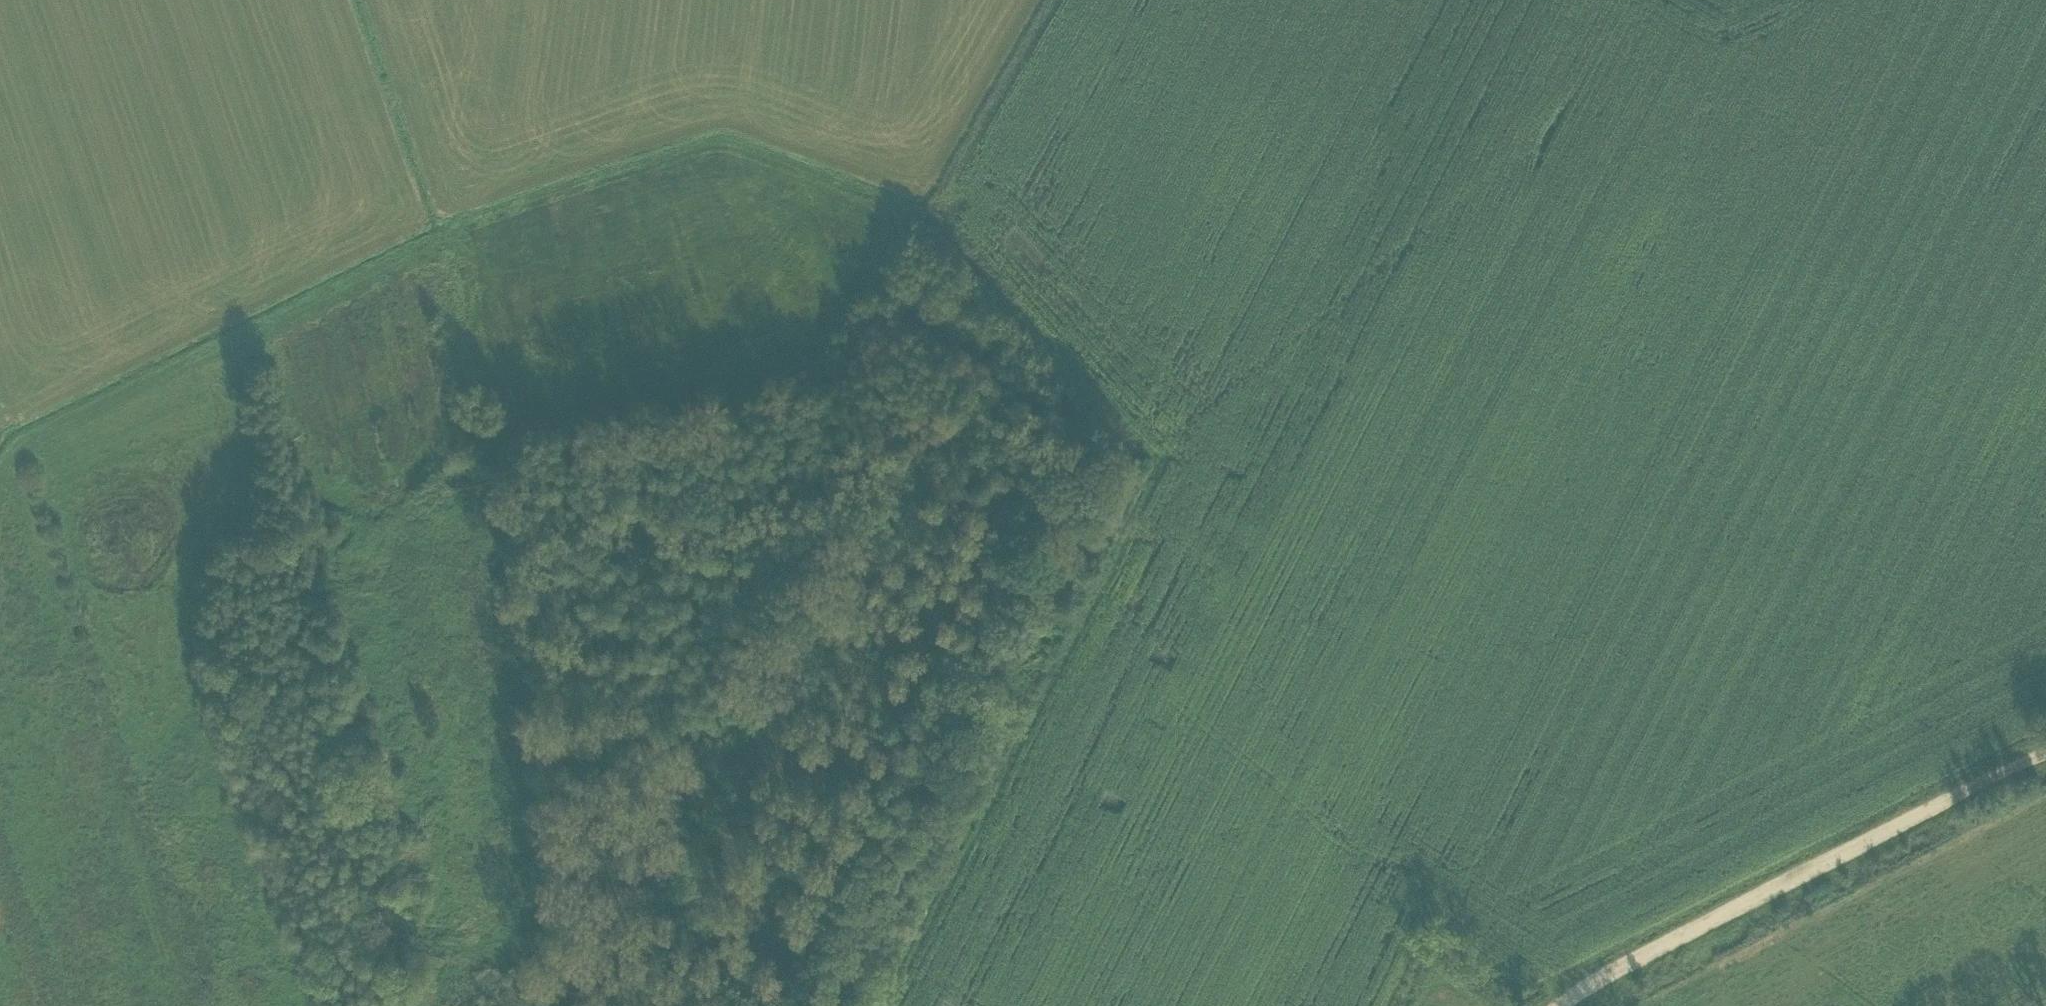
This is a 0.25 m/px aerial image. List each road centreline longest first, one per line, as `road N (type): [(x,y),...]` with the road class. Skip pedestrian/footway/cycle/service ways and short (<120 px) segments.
road 1 (track): [(1560,1005),(1666,942),(2045,744)]

